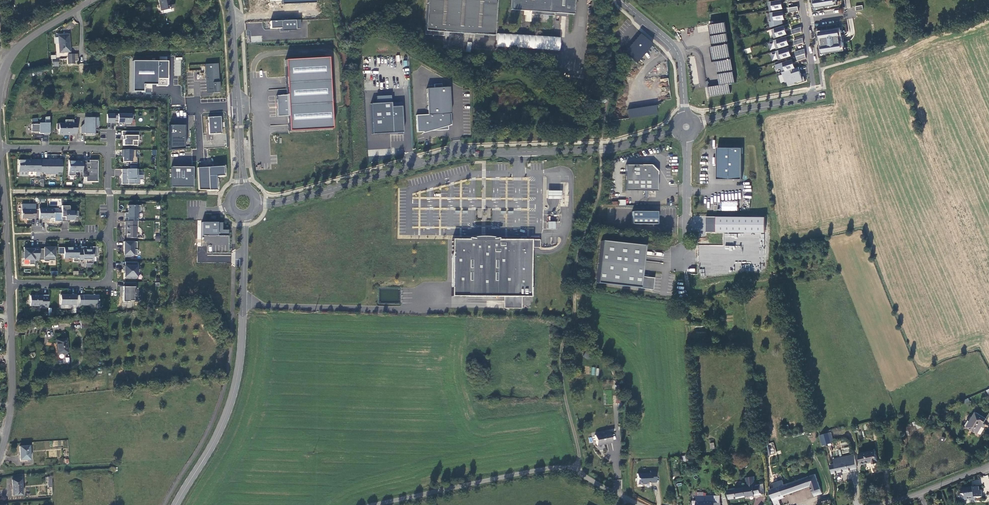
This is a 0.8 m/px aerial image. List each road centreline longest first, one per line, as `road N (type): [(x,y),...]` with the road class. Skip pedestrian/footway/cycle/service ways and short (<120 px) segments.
road 1 (unclassified): [(256,205),(459,153),(613,149),(675,131)]
road 2 (tertiary): [(176,504),(233,396),(244,217)]
road 3 (unclassified): [(380,504),(556,467),(640,504)]
road 4 (track): [(626,498),(622,380),(573,325)]
road 5 (residential): [(805,22),(809,98),(697,124)]
road 6 (residential): [(0,149),(106,152),(111,231)]
road 7 (track): [(573,325),(574,266),(599,196),(601,150)]
road 8 (residential): [(11,283),(15,387),(0,451)]
road 9 (track): [(573,469),(579,455),(560,362),(573,325)]
road 10 (unclassified): [(685,116),(677,51),(621,0)]
road 11 (residential): [(0,149),(11,283)]
road 12 (residential): [(92,0),(28,38),(0,78)]

